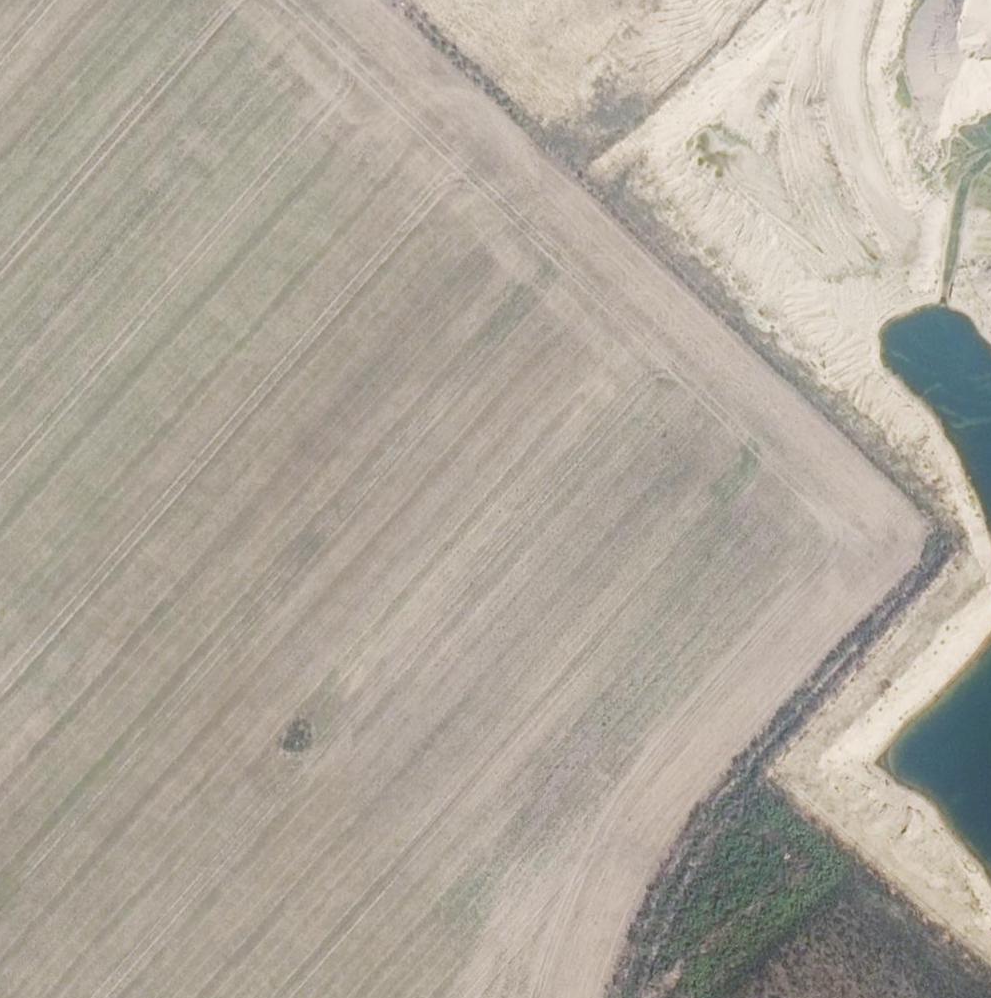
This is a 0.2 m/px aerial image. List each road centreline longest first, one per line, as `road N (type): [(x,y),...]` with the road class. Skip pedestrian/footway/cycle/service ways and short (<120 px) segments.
road 1 (track): [(640,997),(658,889),(713,804),(990,491)]

